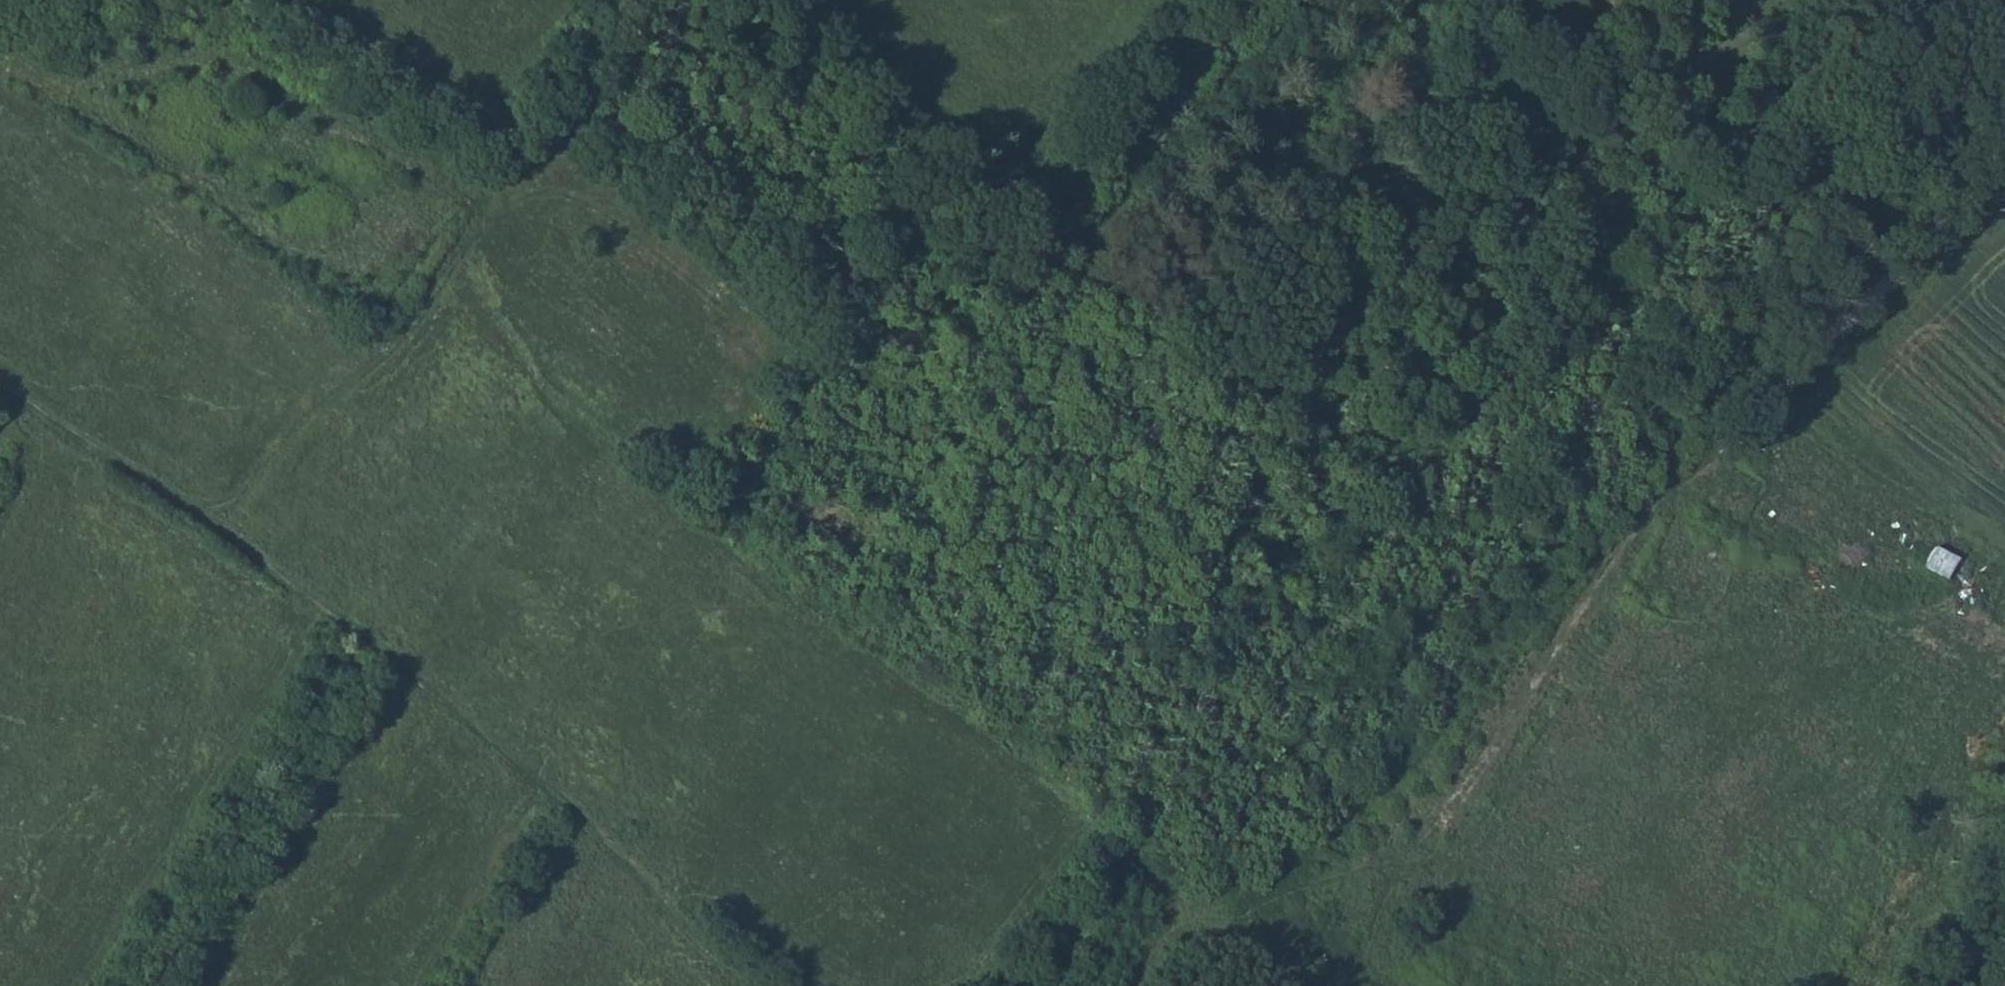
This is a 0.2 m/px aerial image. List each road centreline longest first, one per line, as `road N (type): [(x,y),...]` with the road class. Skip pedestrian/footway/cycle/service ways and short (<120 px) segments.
road 1 (track): [(1433,844),(1620,546),(1661,493),(1755,421)]
road 2 (unclassified): [(2004,168),(1755,421)]

